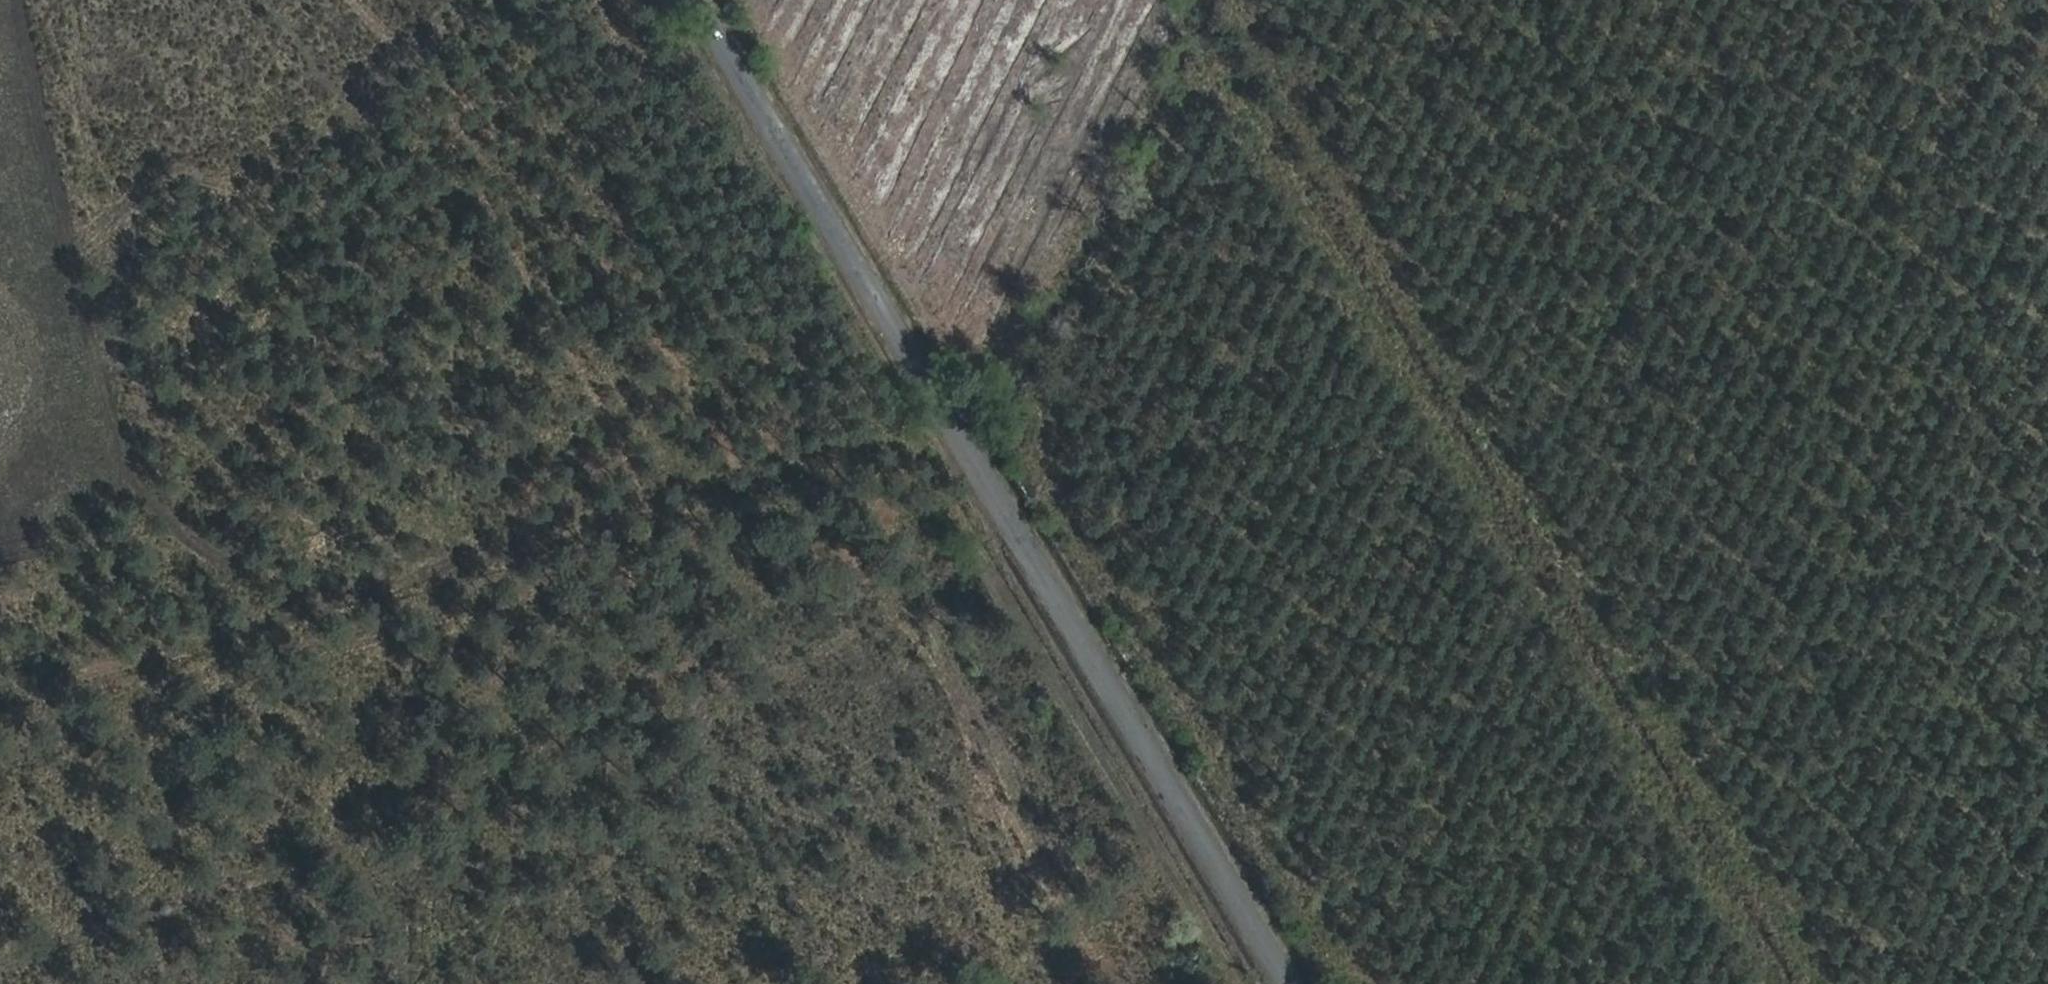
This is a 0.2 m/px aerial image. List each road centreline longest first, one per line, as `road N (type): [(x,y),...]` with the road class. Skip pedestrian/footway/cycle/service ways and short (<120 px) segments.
road 1 (unclassified): [(706,0),(1293,983)]

